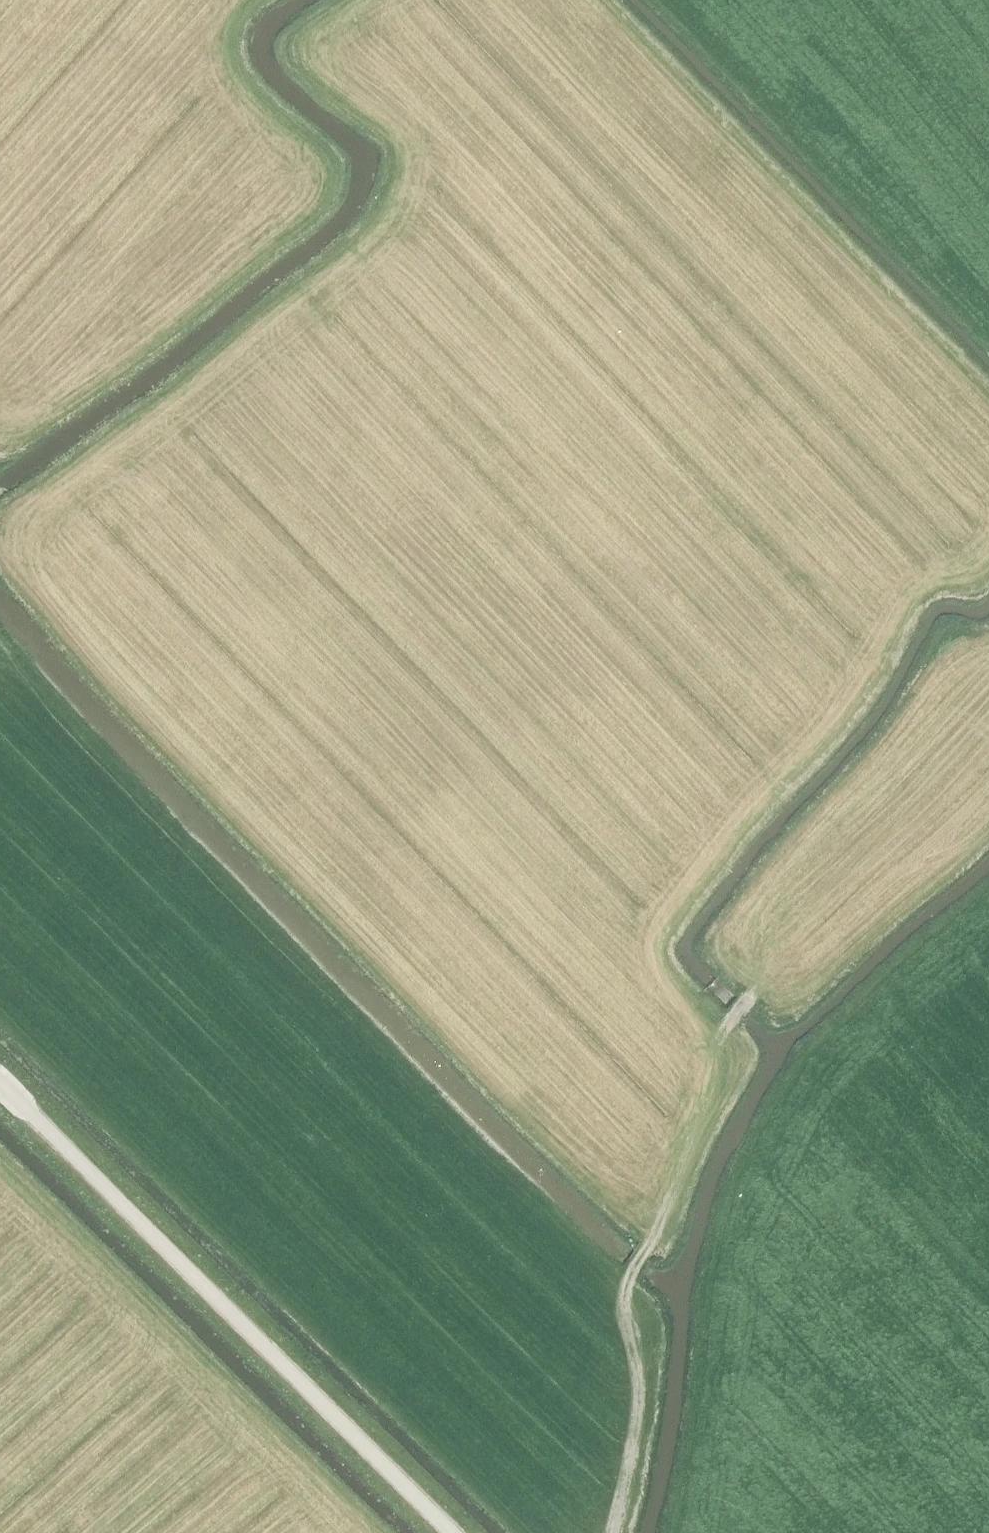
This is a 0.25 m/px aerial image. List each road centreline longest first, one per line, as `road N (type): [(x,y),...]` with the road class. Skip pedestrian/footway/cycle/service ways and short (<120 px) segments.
road 1 (unclassified): [(452,1532),(0,1082)]

